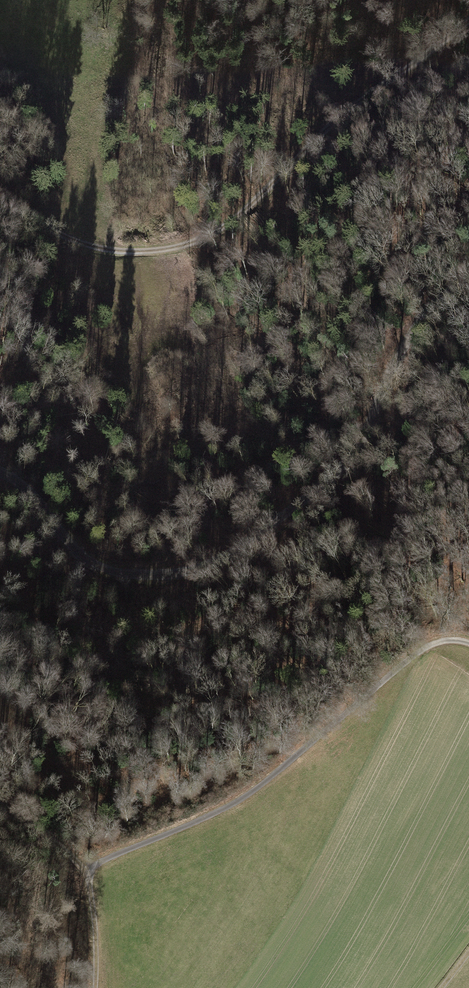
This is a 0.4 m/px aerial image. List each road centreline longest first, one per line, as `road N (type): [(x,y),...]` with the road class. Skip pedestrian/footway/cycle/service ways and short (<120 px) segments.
road 1 (track): [(0,472),(102,566),(155,574),(210,565),(343,464),(423,320),(468,276)]
road 2 (track): [(468,643),(425,646),(242,799),(88,869),(95,987)]
road 3 (track): [(468,20),(348,110),(245,210),(192,243),(100,249),(0,204)]

